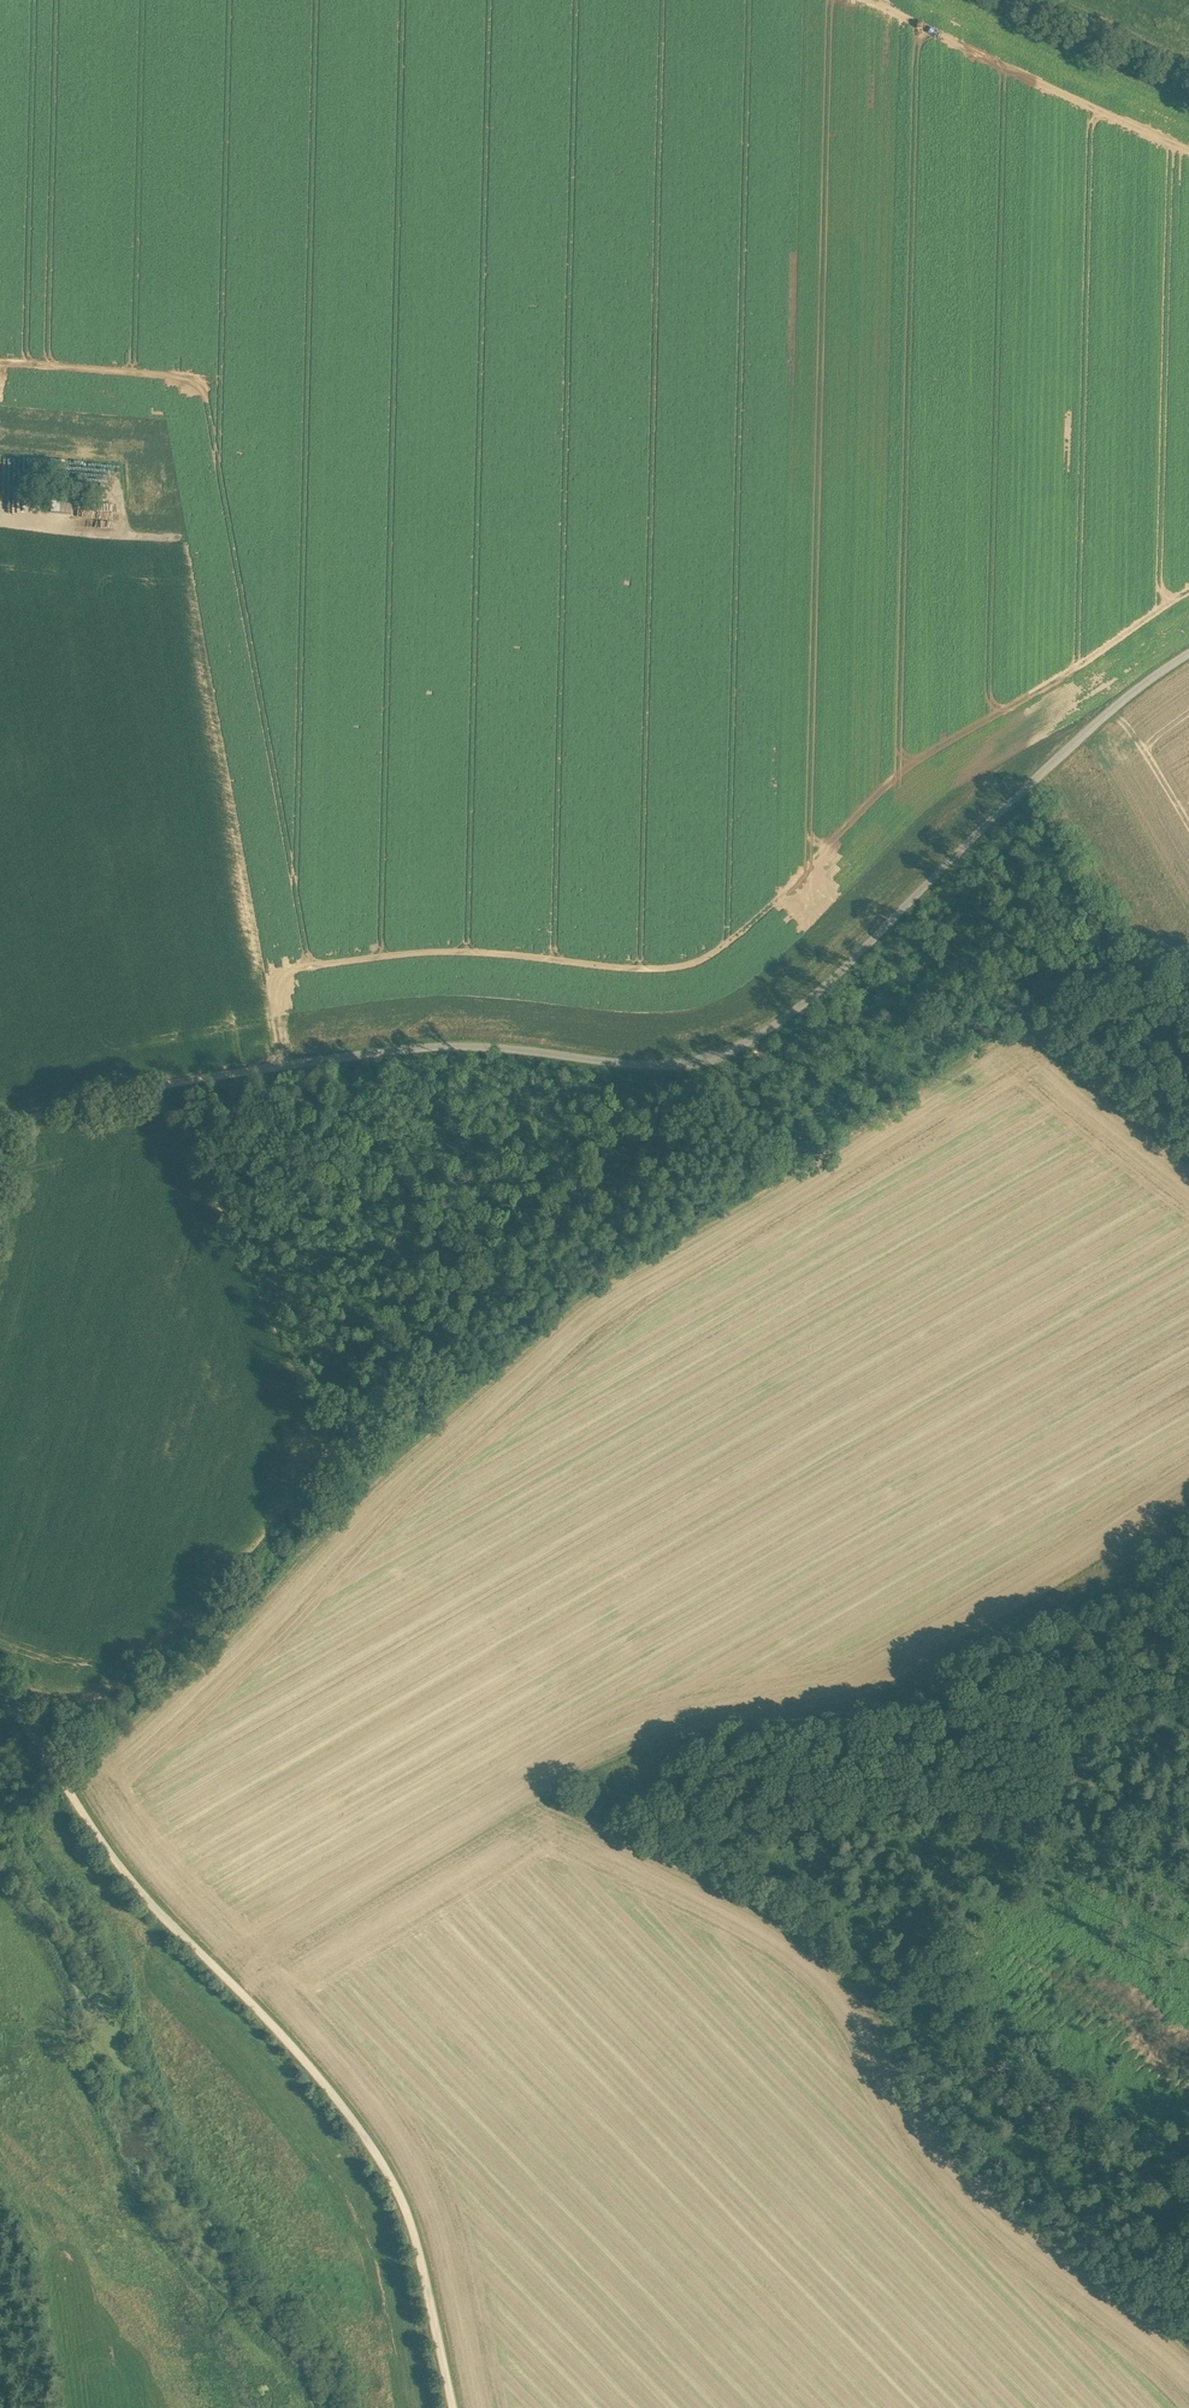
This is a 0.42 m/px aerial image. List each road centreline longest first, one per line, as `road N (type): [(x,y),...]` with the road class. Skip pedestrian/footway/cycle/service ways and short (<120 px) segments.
road 1 (unclassified): [(1188,643),(1013,790),(832,970),(709,1058),(427,1045),(117,1090),(0,1124)]
road 2 (track): [(0,1698),(407,2190),(454,2407)]
road 3 (track): [(1018,1014),(1188,1137)]

